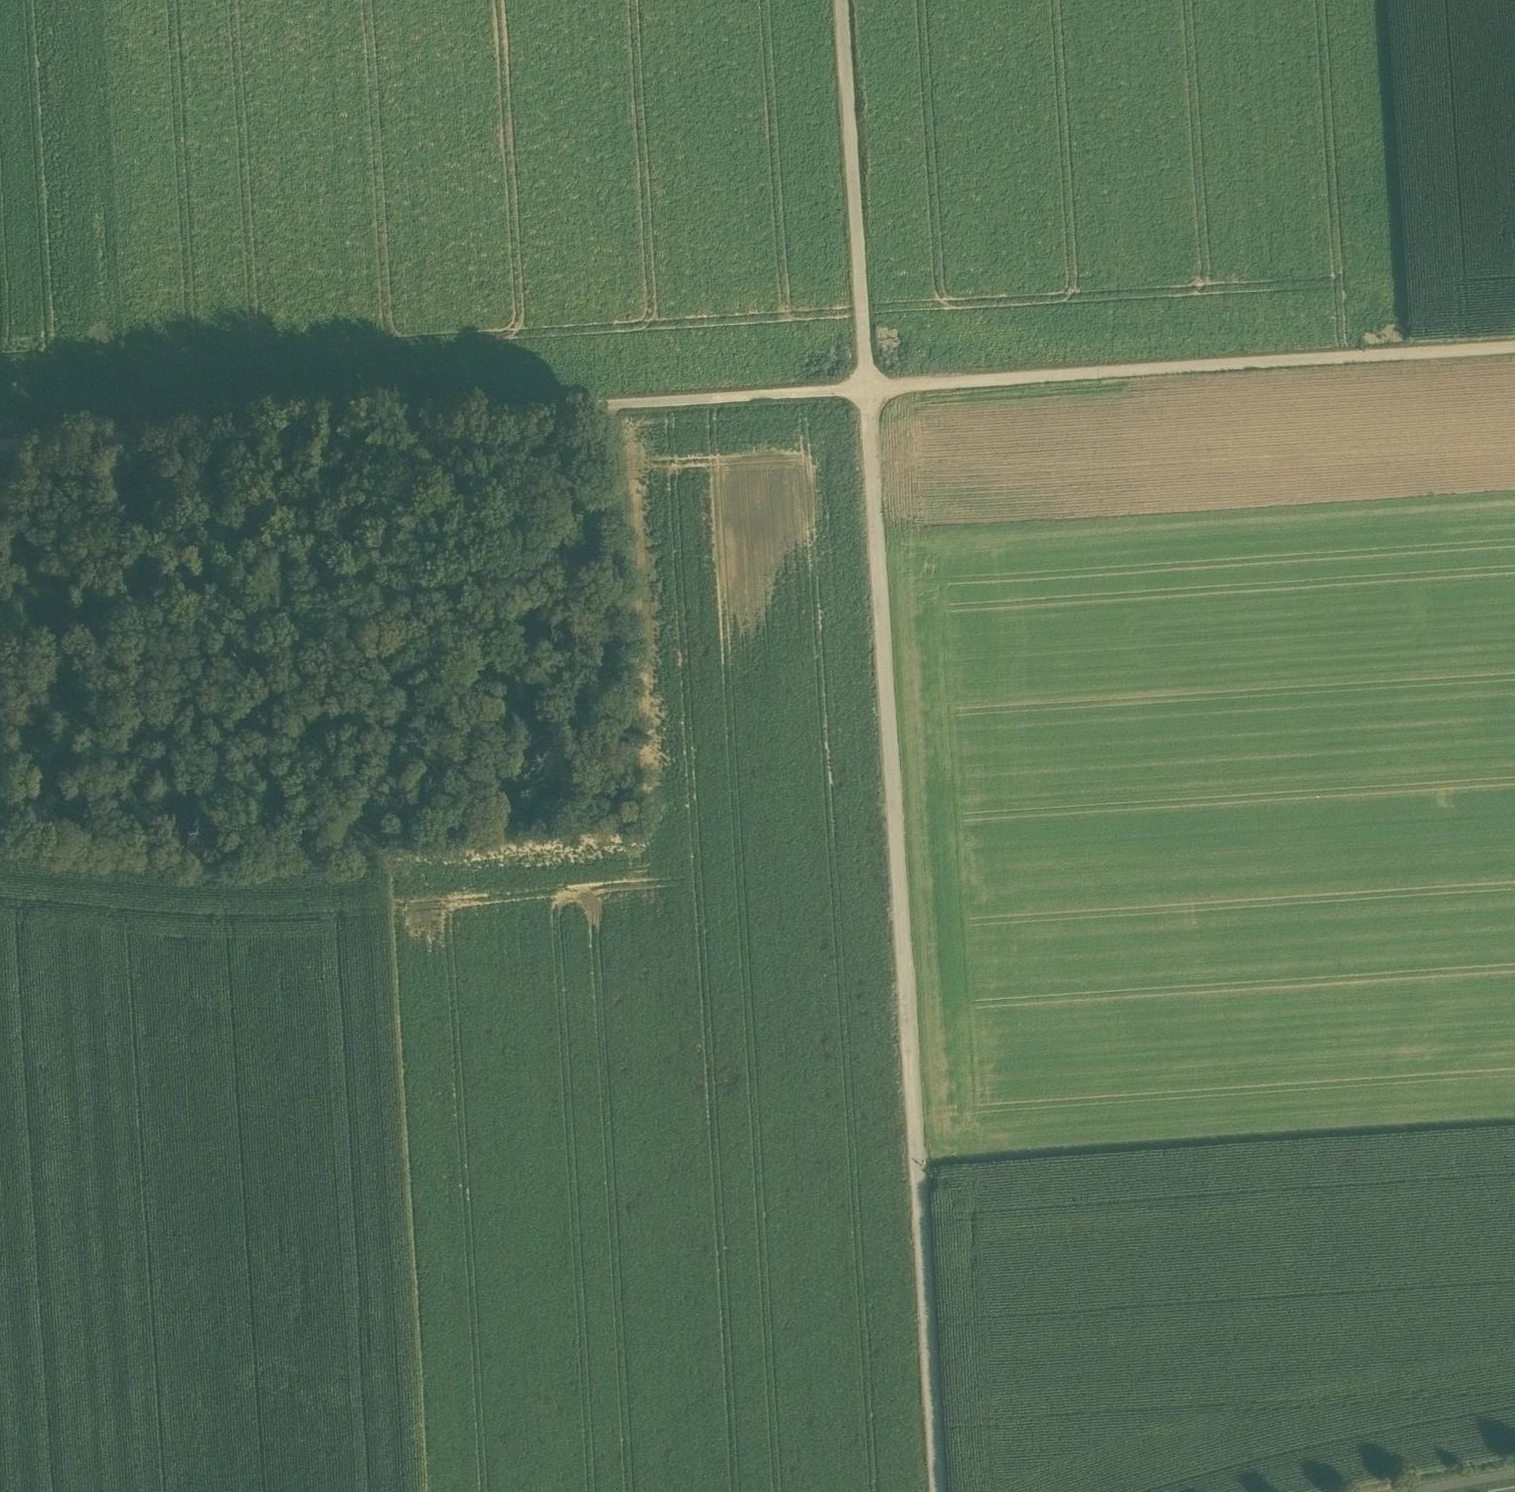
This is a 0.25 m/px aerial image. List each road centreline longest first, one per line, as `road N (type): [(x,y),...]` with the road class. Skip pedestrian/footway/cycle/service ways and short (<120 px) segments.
road 1 (track): [(942,1491),(866,388)]
road 2 (track): [(0,444),(866,388)]
road 3 (track): [(866,388),(1514,347)]
road 4 (track): [(866,388),(841,0)]

